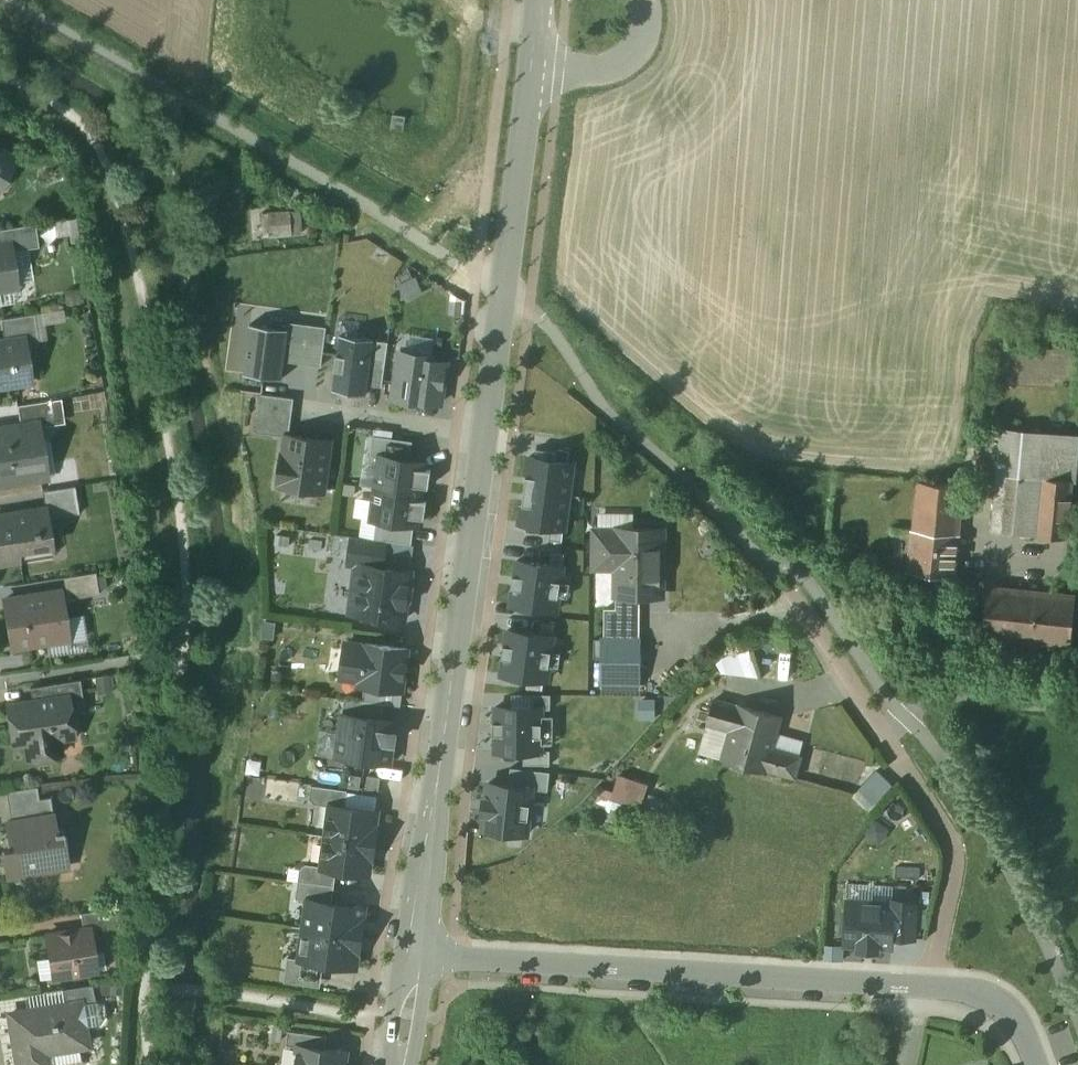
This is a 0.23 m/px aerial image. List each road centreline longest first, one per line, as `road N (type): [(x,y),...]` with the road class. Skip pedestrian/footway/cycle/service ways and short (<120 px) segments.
road 1 (residential): [(419,959),(528,66)]
road 2 (residential): [(929,989),(419,959)]
road 3 (residential): [(929,989),(952,855),(947,823),(806,605),(770,564)]
road 4 (unclassified): [(528,66),(602,75),(628,64),(643,39),(647,0)]
road 5 (residential): [(1040,1064),(1014,1018),(989,1000),(929,989)]

